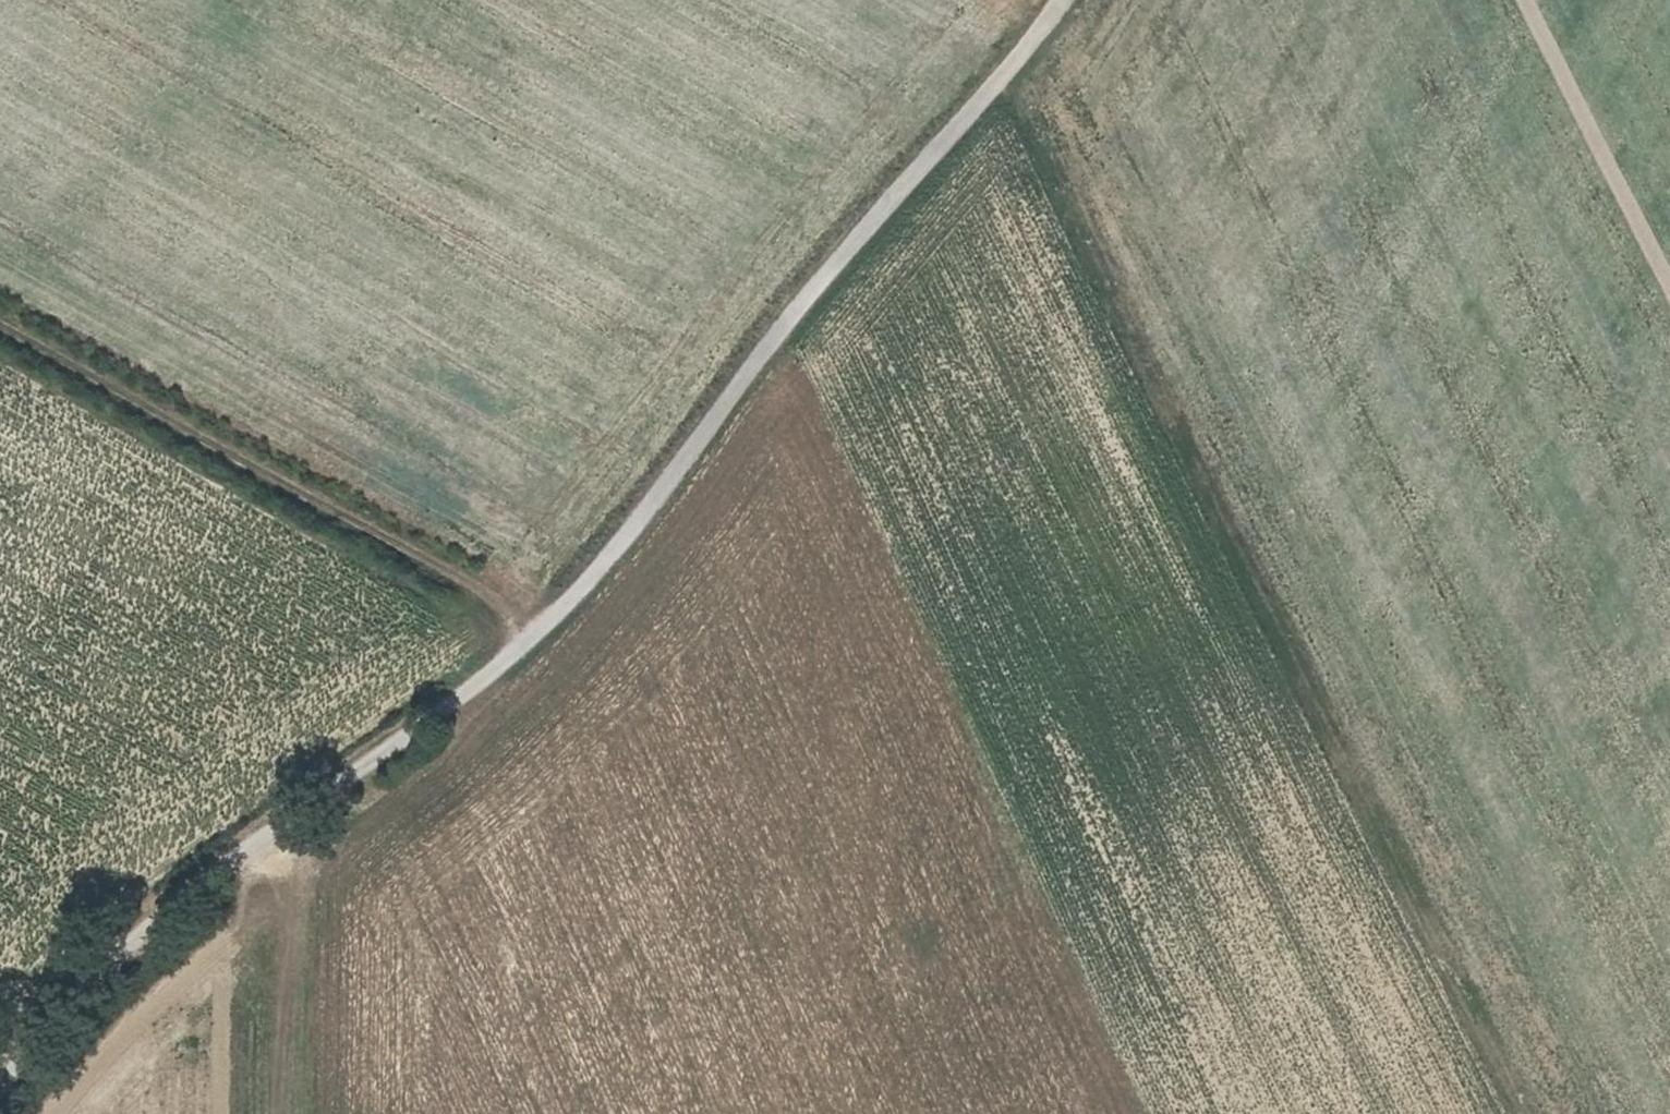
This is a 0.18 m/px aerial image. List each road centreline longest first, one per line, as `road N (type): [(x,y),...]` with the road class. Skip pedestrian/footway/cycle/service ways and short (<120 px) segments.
road 1 (track): [(1037,0),(521,619),(209,858),(0,1084)]
road 2 (track): [(521,619),(0,325)]

